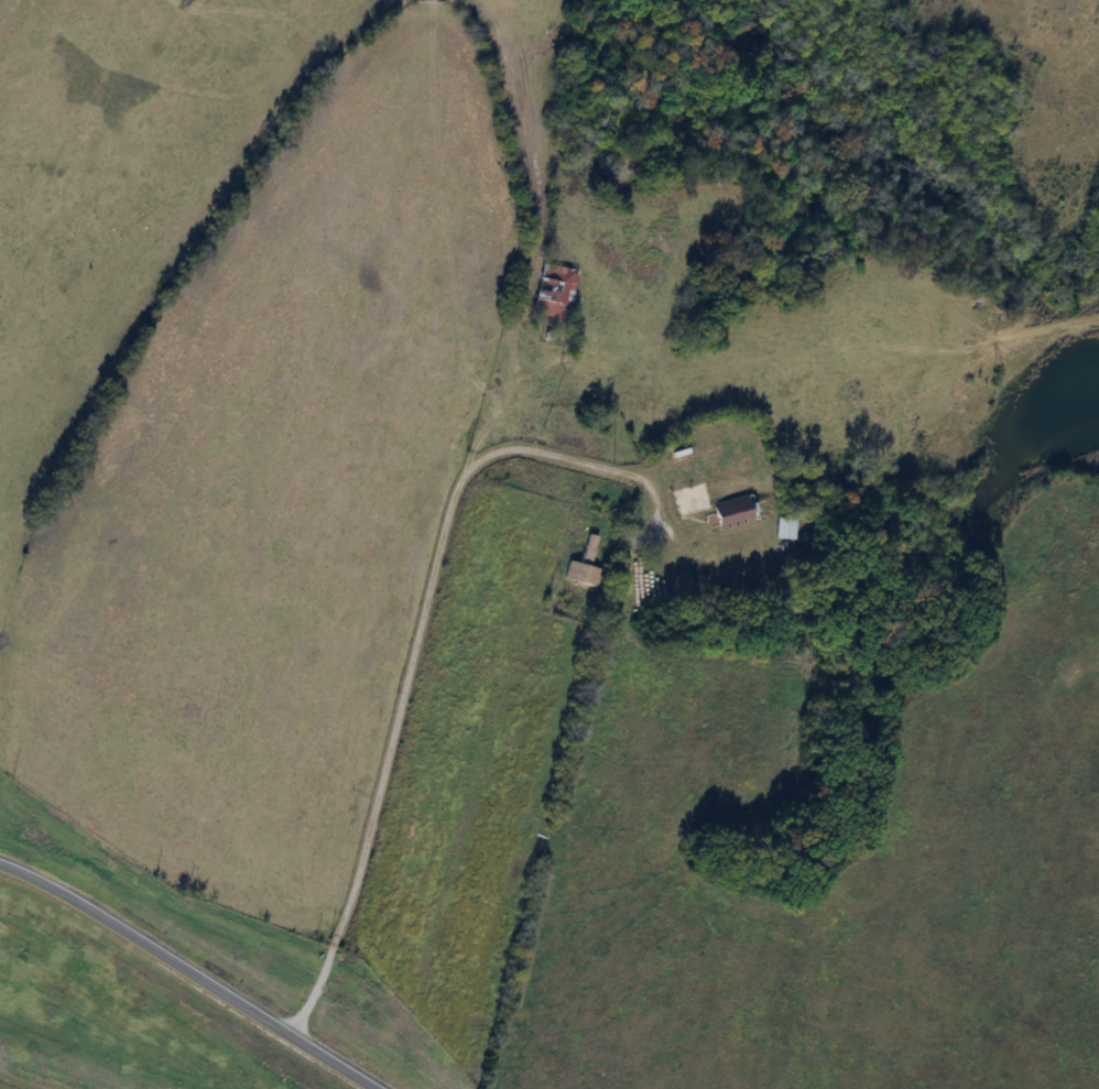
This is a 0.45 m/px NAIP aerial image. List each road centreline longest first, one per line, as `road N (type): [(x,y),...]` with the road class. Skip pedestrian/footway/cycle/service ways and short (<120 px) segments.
road 1 (trunk): [(385,1088),(177,957),(0,862)]

